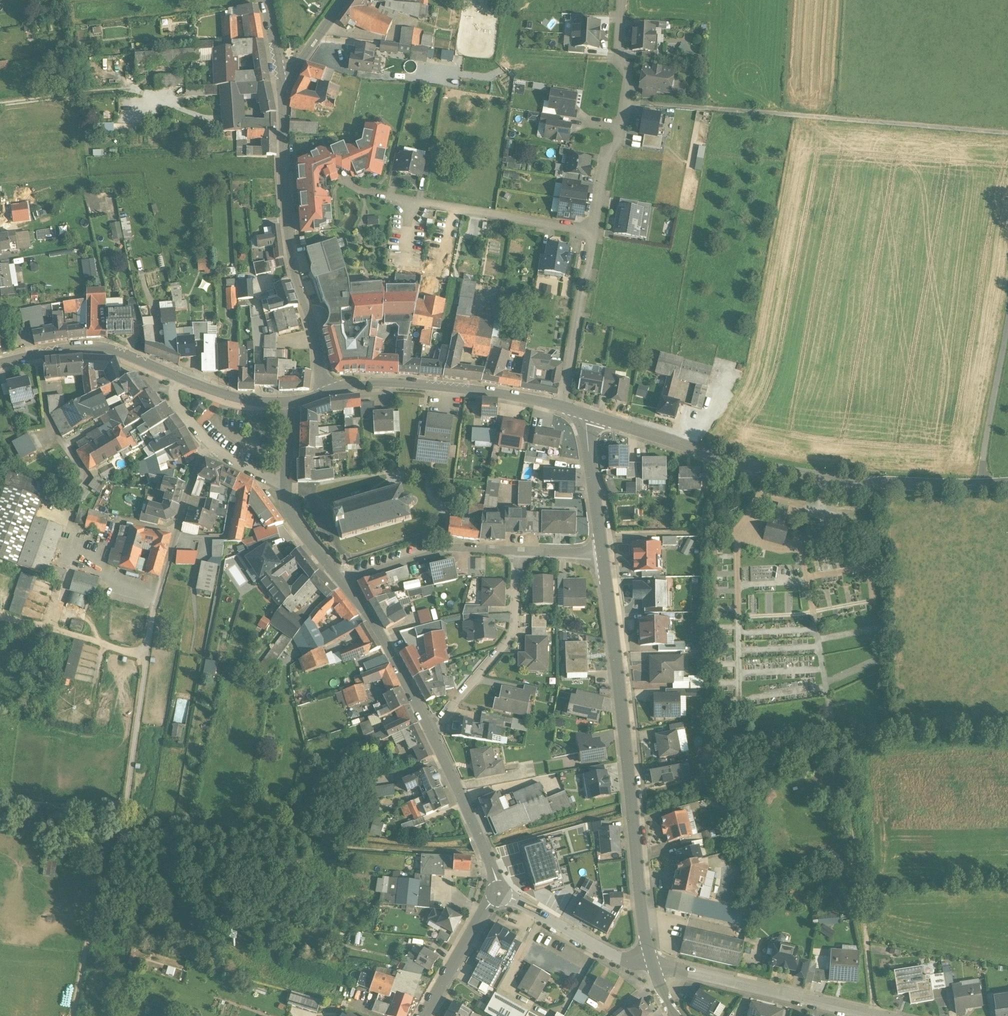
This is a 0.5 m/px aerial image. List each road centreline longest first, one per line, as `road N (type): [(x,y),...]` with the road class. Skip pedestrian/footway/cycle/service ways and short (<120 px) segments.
road 1 (unclassified): [(1007,485),(812,479),(721,461),(586,415)]
road 2 (residential): [(563,407),(605,160),(618,144),(625,100),(628,74),(617,59),(621,0)]
road 3 (tertiary): [(652,963),(602,556)]
road 4 (track): [(145,660),(124,827),(97,898),(75,1015)]
road 5 (residential): [(0,365),(99,348),(242,401),(289,401)]
road 6 (tertiary): [(325,392),(283,211),(283,100)]
road 7 (tertiary): [(563,407),(411,385),(325,392)]
road 8 (residential): [(876,1015),(652,963)]
road 9 (residential): [(207,445),(145,660)]
road 10 (residential): [(518,551),(511,634),(430,729)]
road 11 (residential): [(343,582),(289,513),(289,401)]
road 12 (residential): [(518,551),(444,549),(343,582)]
road 13 (residential): [(499,893),(430,729)]
road 14 (residential): [(430,729),(383,638),(343,582)]
road 15 (residential): [(652,963),(621,960),(499,893)]
road 16 (residential): [(499,893),(425,1015)]
road 17 (tertiary): [(602,556),(586,415)]
road 18 (track): [(125,810),(0,801)]

